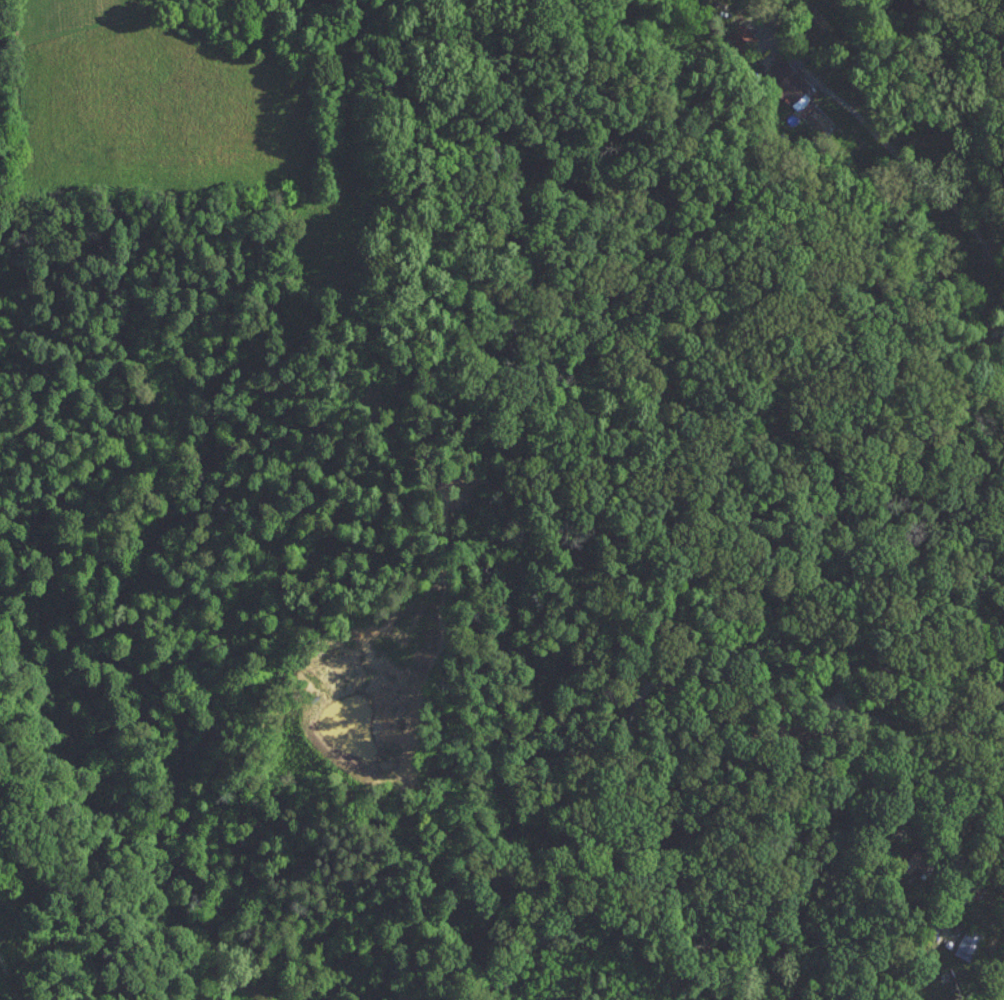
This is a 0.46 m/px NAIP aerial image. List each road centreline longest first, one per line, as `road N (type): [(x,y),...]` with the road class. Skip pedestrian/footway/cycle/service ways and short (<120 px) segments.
road 1 (residential): [(488,999),(488,987),(516,958),(574,920),(599,889),(627,817),(637,709),(666,678),(698,676),(868,717),(920,752),(944,794),(962,872)]
road 2 (residential): [(1003,281),(954,210),(819,85)]

